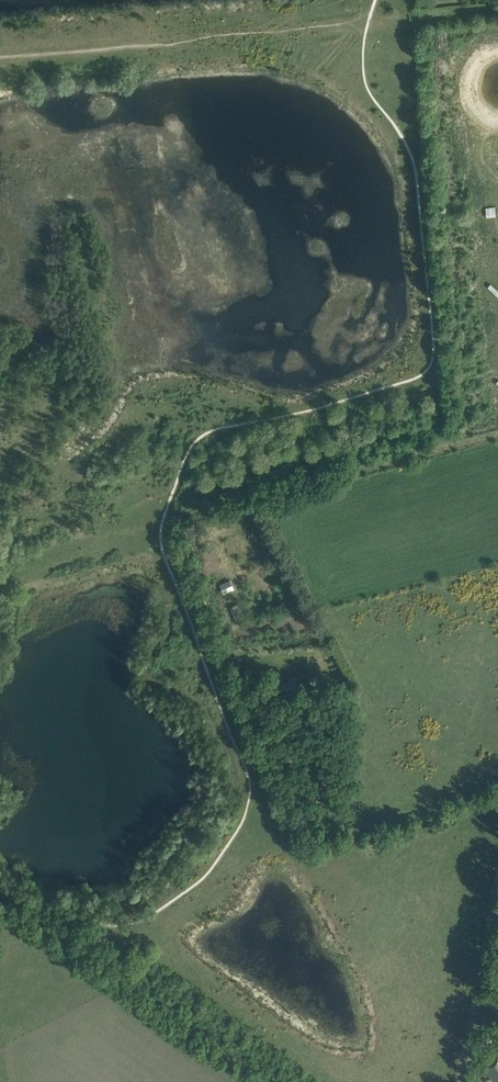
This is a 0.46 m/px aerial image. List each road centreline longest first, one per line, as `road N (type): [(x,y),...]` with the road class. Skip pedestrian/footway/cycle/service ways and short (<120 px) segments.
road 1 (track): [(497,434),(223,507),(165,512)]
road 2 (unclassified): [(458,1081),(497,887)]

